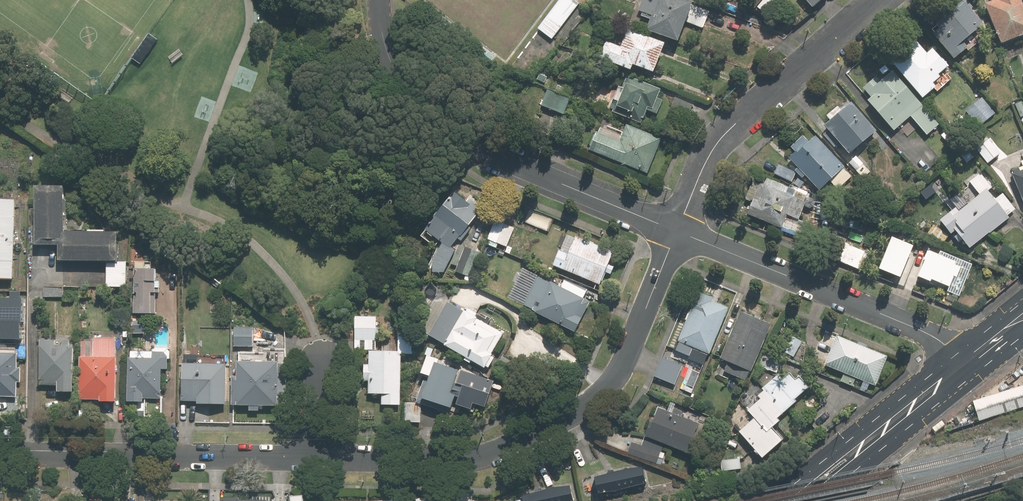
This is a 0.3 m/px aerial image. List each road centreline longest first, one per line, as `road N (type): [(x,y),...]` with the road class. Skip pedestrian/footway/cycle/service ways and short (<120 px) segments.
road 1 (residential): [(675,231),(624,362),(588,405),(486,454),(325,454)]
road 2 (residential): [(325,454),(0,451)]
road 3 (residential): [(968,360),(914,327),(675,231)]
road 4 (residential): [(675,231),(725,135),(876,0)]
road 5 (residential): [(675,231),(483,152)]
road 6 (secondary): [(968,360),(866,445)]

